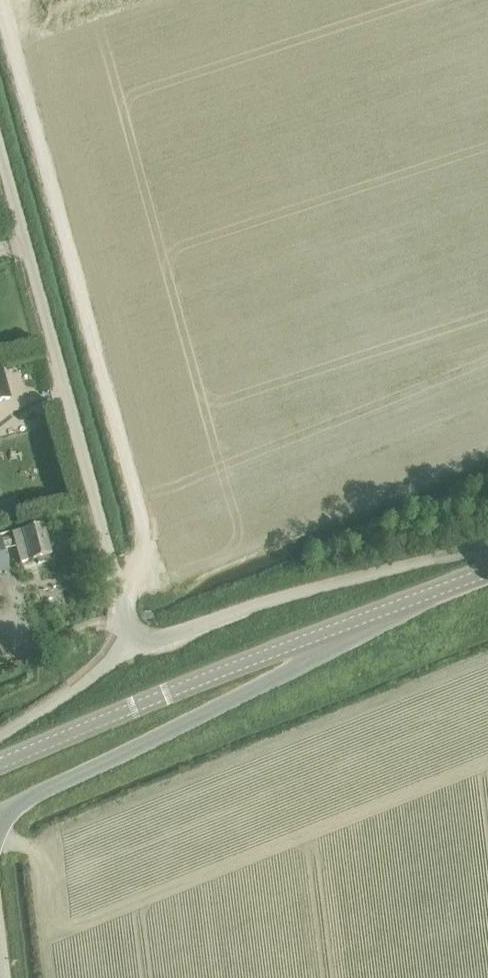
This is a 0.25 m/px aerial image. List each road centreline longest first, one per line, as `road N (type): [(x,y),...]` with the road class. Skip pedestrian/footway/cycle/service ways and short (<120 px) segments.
road 1 (track): [(118,590),(141,559),(143,519),(0,3)]
road 2 (residential): [(132,647),(0,152)]
road 3 (tertiary): [(0,816),(453,584)]
road 4 (tertiary): [(0,764),(453,584)]
road 5 (tertiary): [(132,647),(309,589),(487,552)]
road 6 (tertiary): [(0,739),(132,647)]

